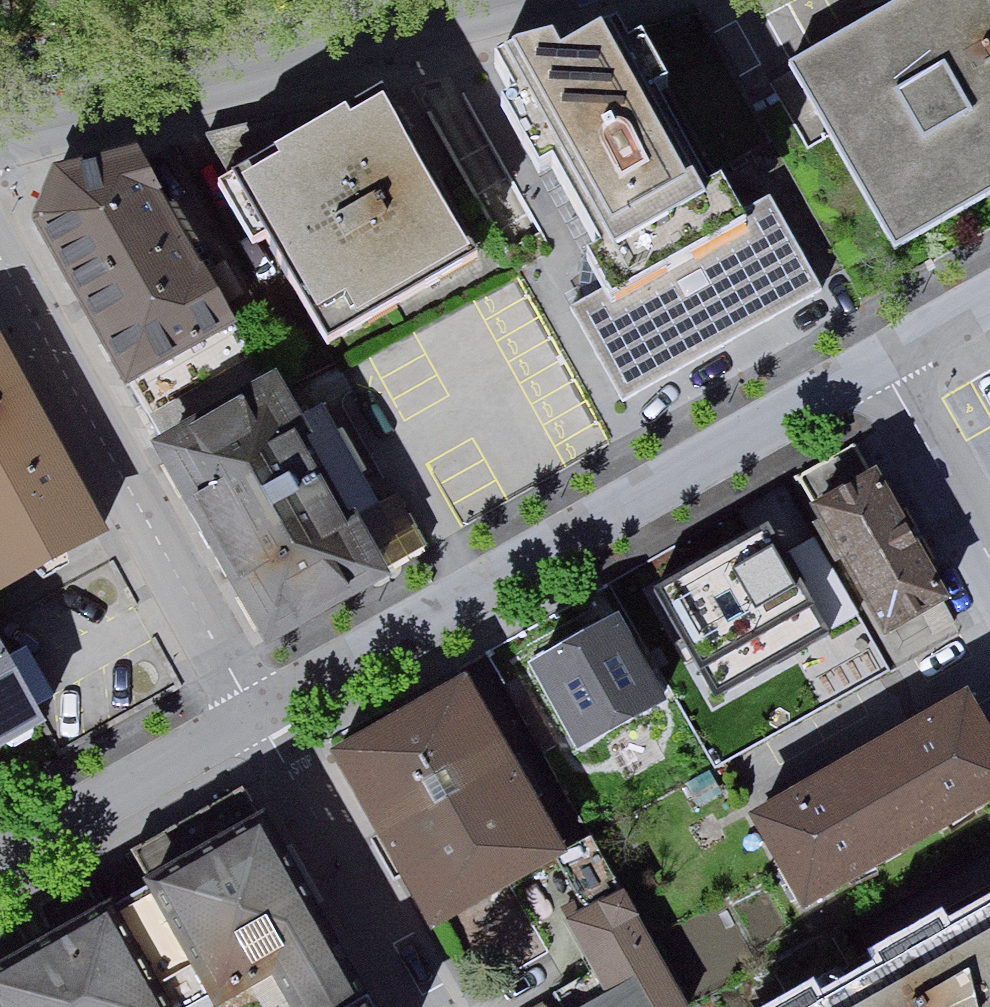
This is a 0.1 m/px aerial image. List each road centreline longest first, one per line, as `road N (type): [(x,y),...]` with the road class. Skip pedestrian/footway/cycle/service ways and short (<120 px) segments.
road 1 (residential): [(901,355),(255,720)]
road 2 (residential): [(0,244),(255,720)]
road 3 (residential): [(0,139),(508,0)]
road 4 (residential): [(255,720),(421,1006)]
road 5 (residential): [(255,720),(0,866)]
road 6 (residential): [(901,355),(989,516)]

